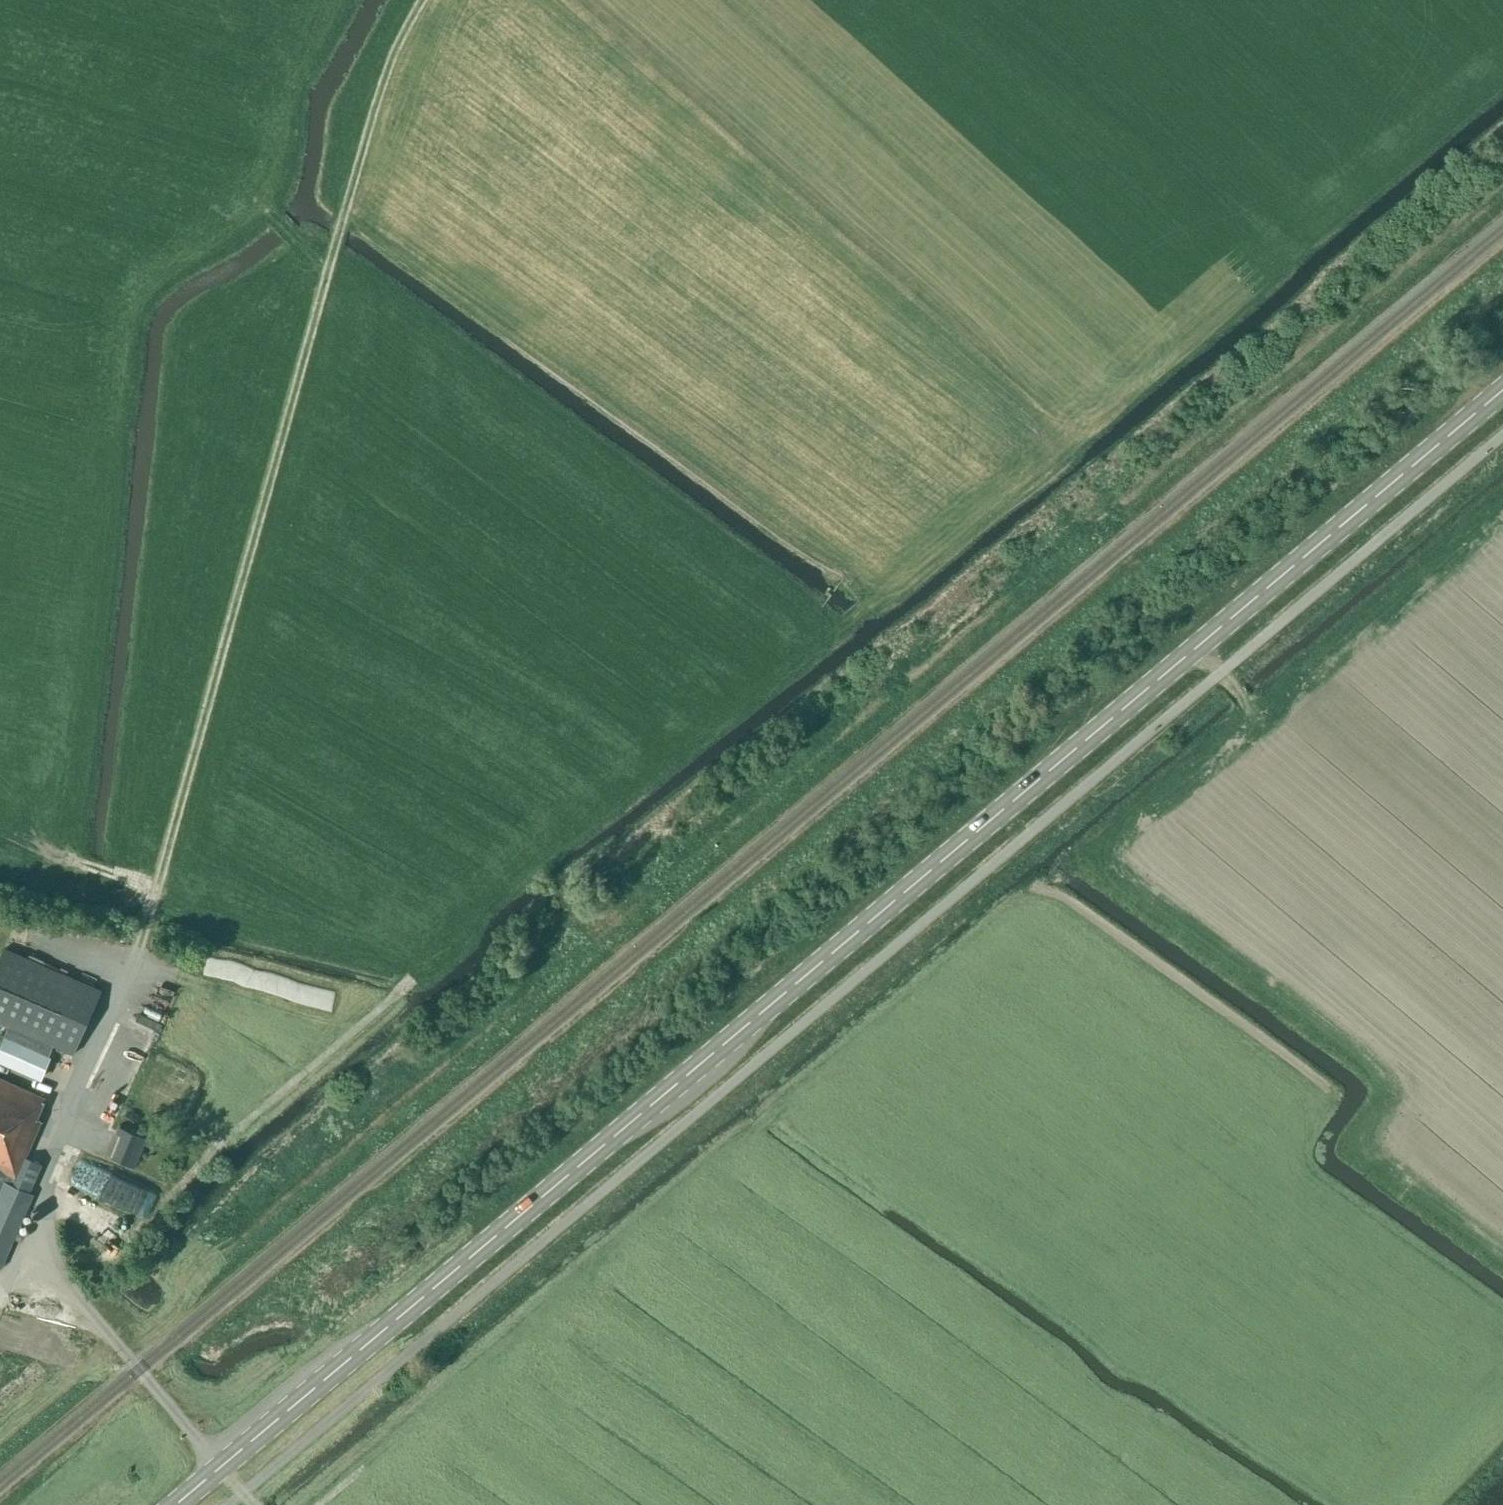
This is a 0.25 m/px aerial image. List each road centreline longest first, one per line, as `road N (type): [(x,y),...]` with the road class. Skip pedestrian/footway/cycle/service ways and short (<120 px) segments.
road 1 (tertiary): [(177,1504),(1502,390)]
road 2 (track): [(116,1005),(156,888),(386,67),(421,0)]

